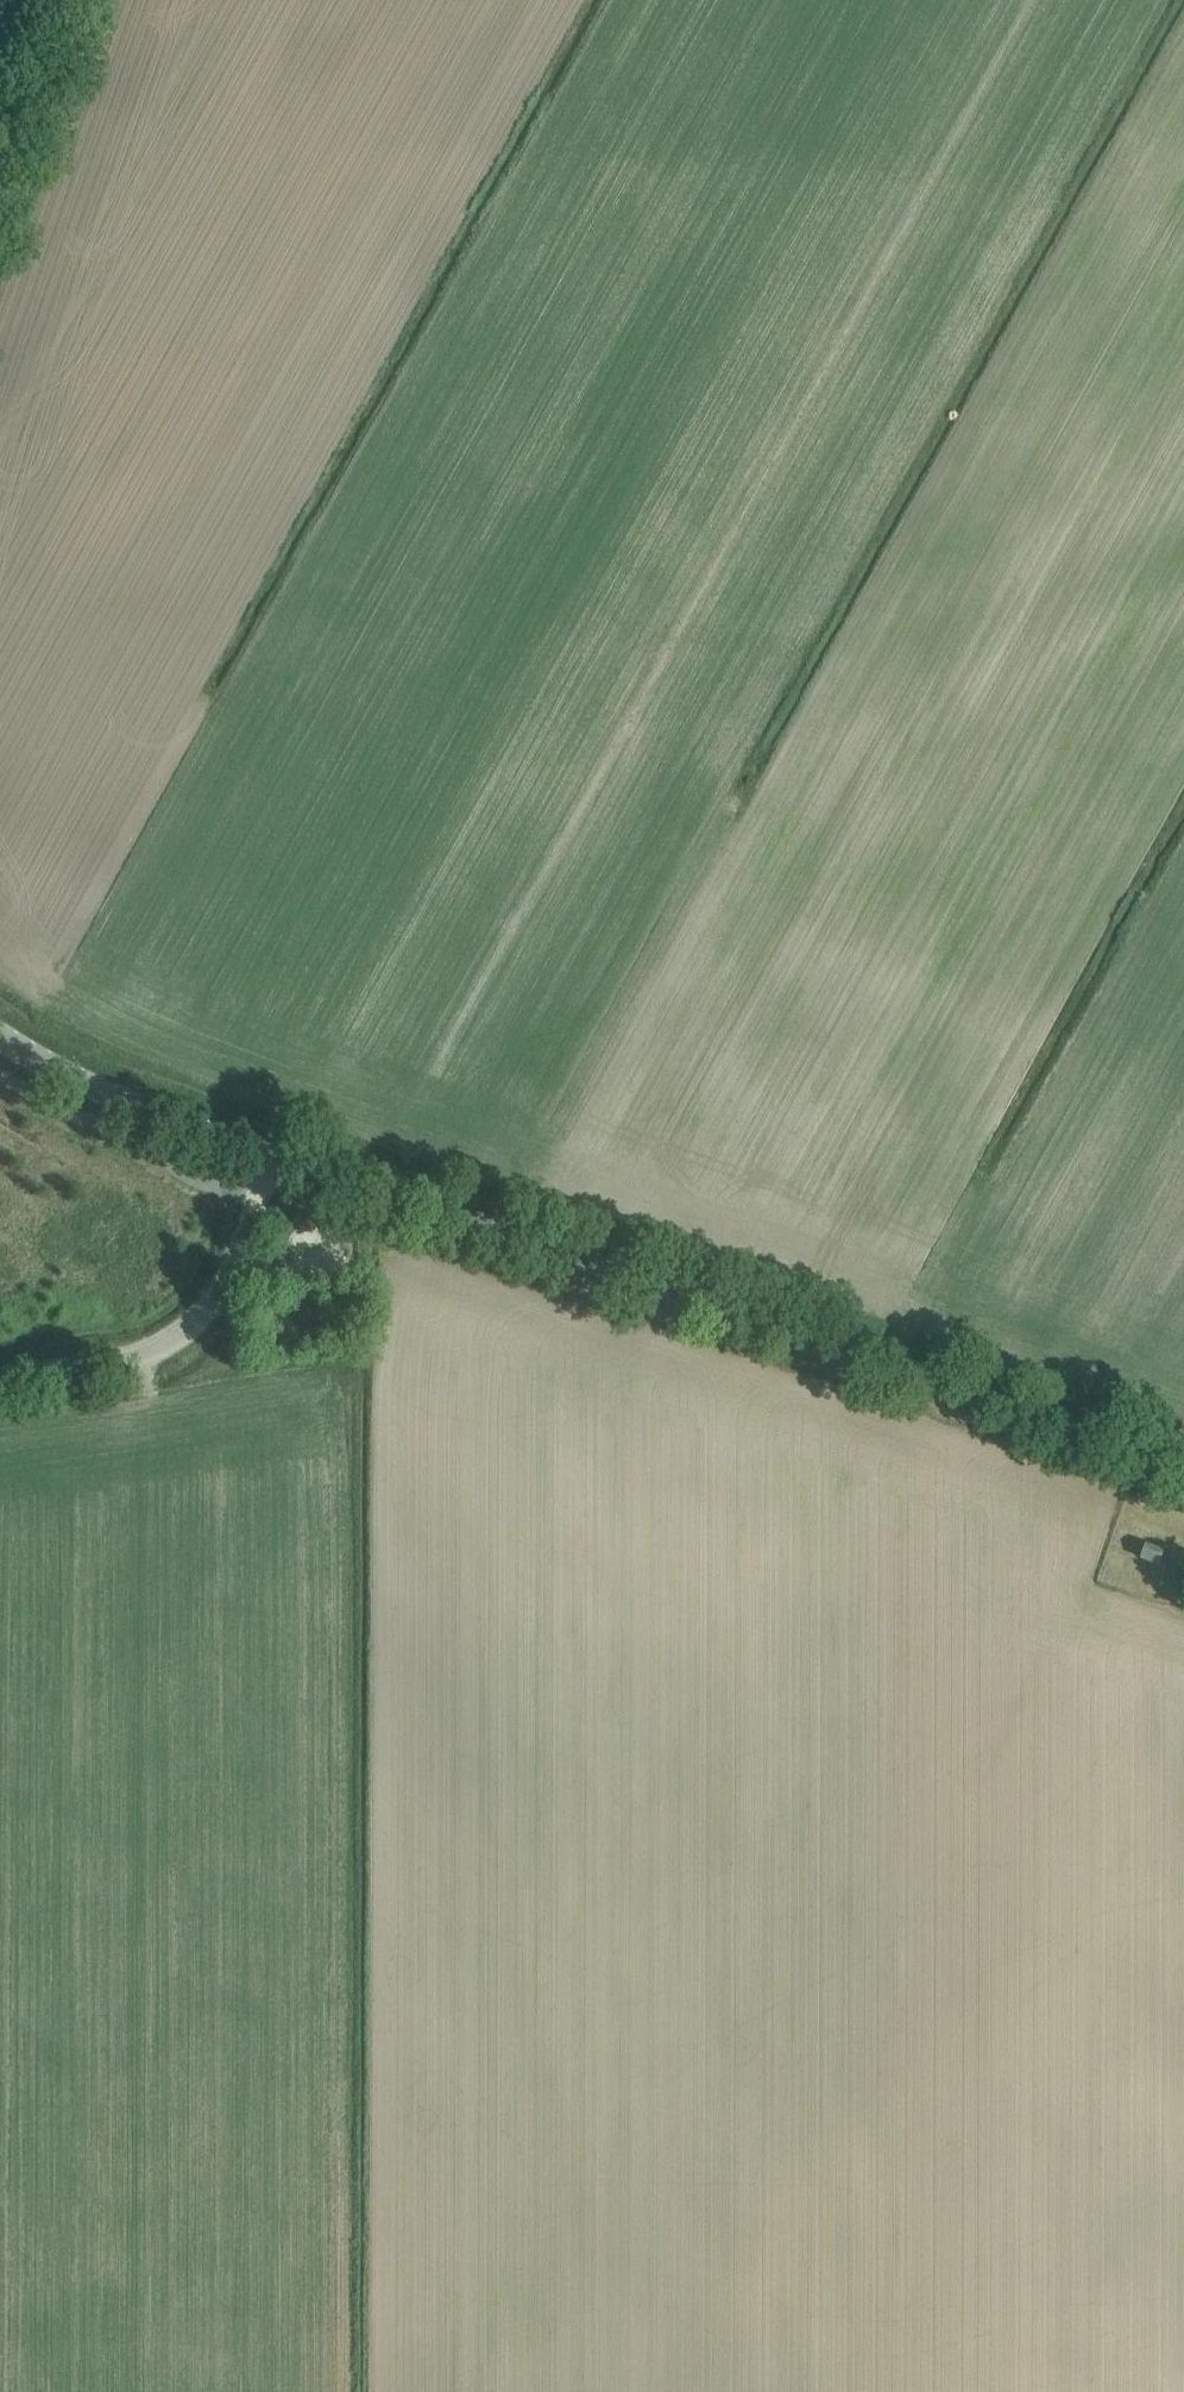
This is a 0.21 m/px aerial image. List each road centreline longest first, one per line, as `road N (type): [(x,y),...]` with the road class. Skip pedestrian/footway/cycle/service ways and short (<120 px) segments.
road 1 (secondary): [(1183,1467),(274,1155)]
road 2 (unclassified): [(0,1381),(124,1362),(193,1327),(219,1294),(274,1155)]
road 3 (secondary): [(274,1155),(137,1105),(0,1034)]
road 4 (secondary): [(0,181),(64,0)]

